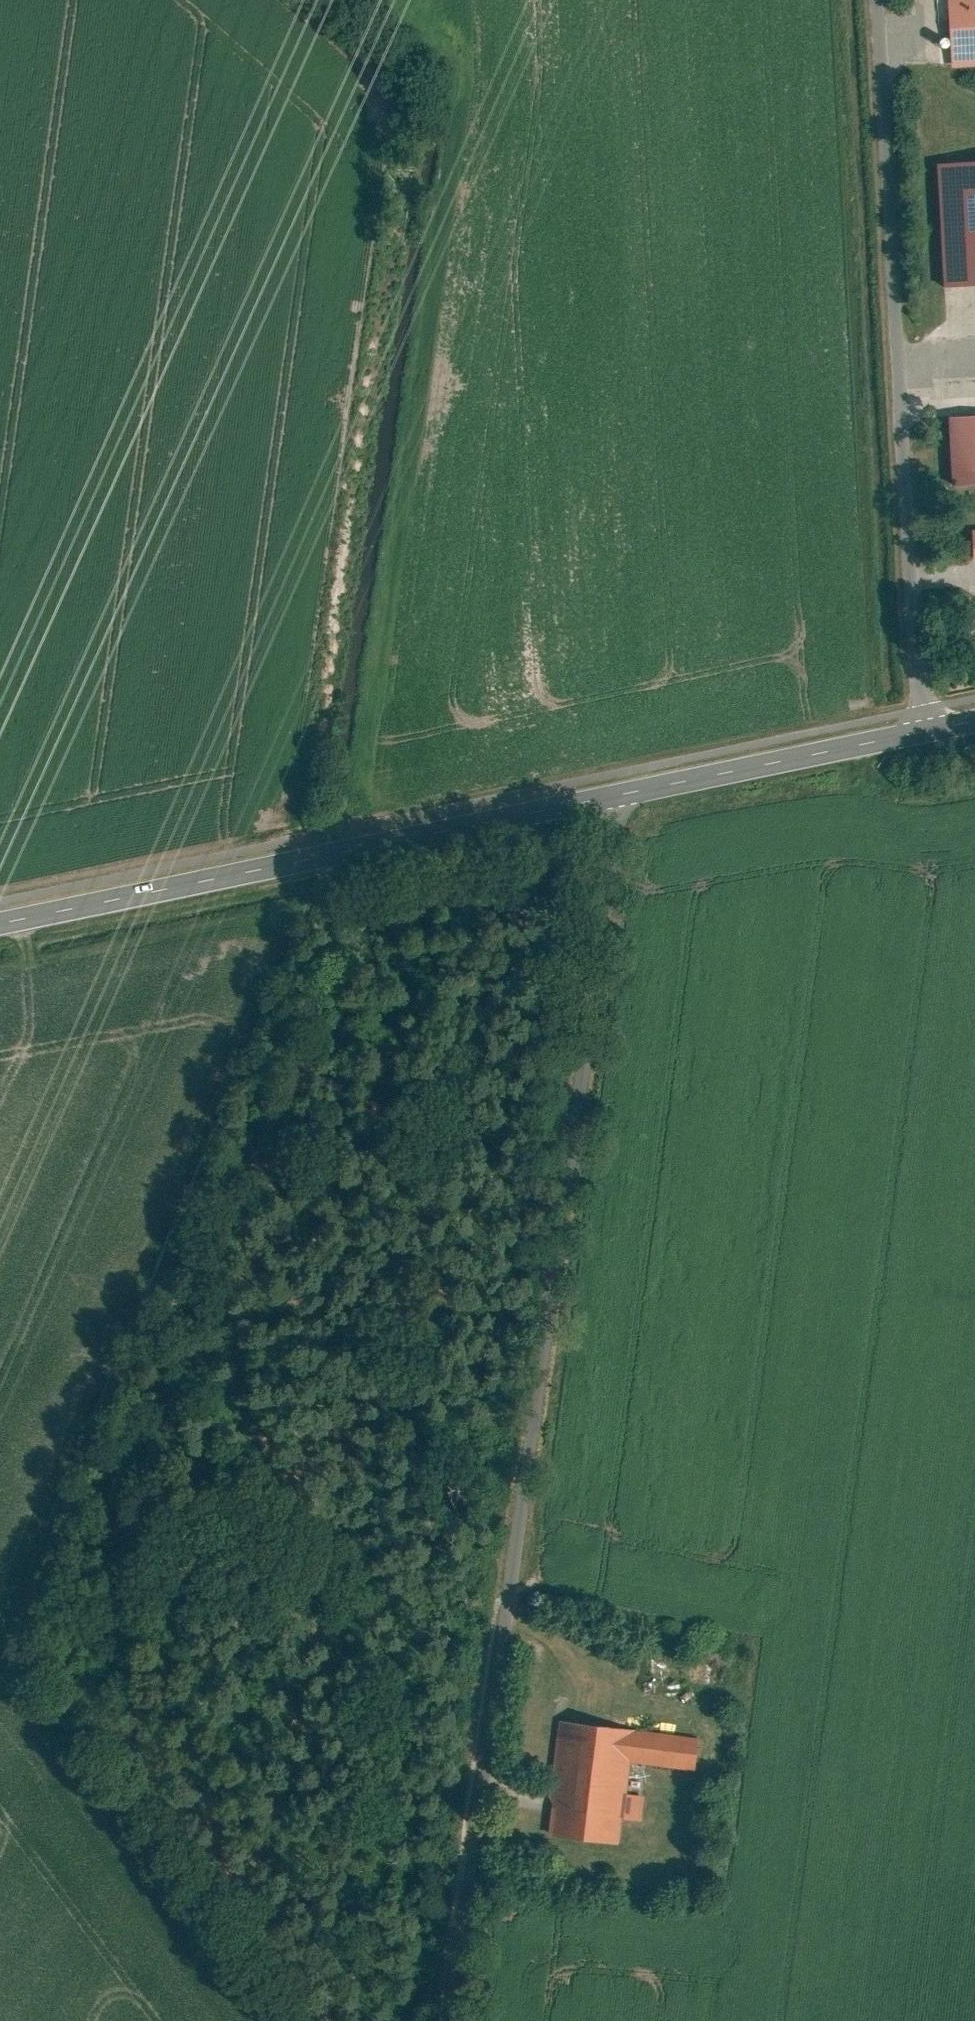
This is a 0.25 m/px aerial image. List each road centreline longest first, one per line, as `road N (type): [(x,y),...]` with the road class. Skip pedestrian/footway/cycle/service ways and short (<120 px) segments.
road 1 (unclassified): [(452,2020),(627,793)]
road 2 (unclassified): [(926,731),(882,0)]
road 3 (tertiary): [(627,793),(0,923)]
road 4 (tertiary): [(926,731),(627,793)]

